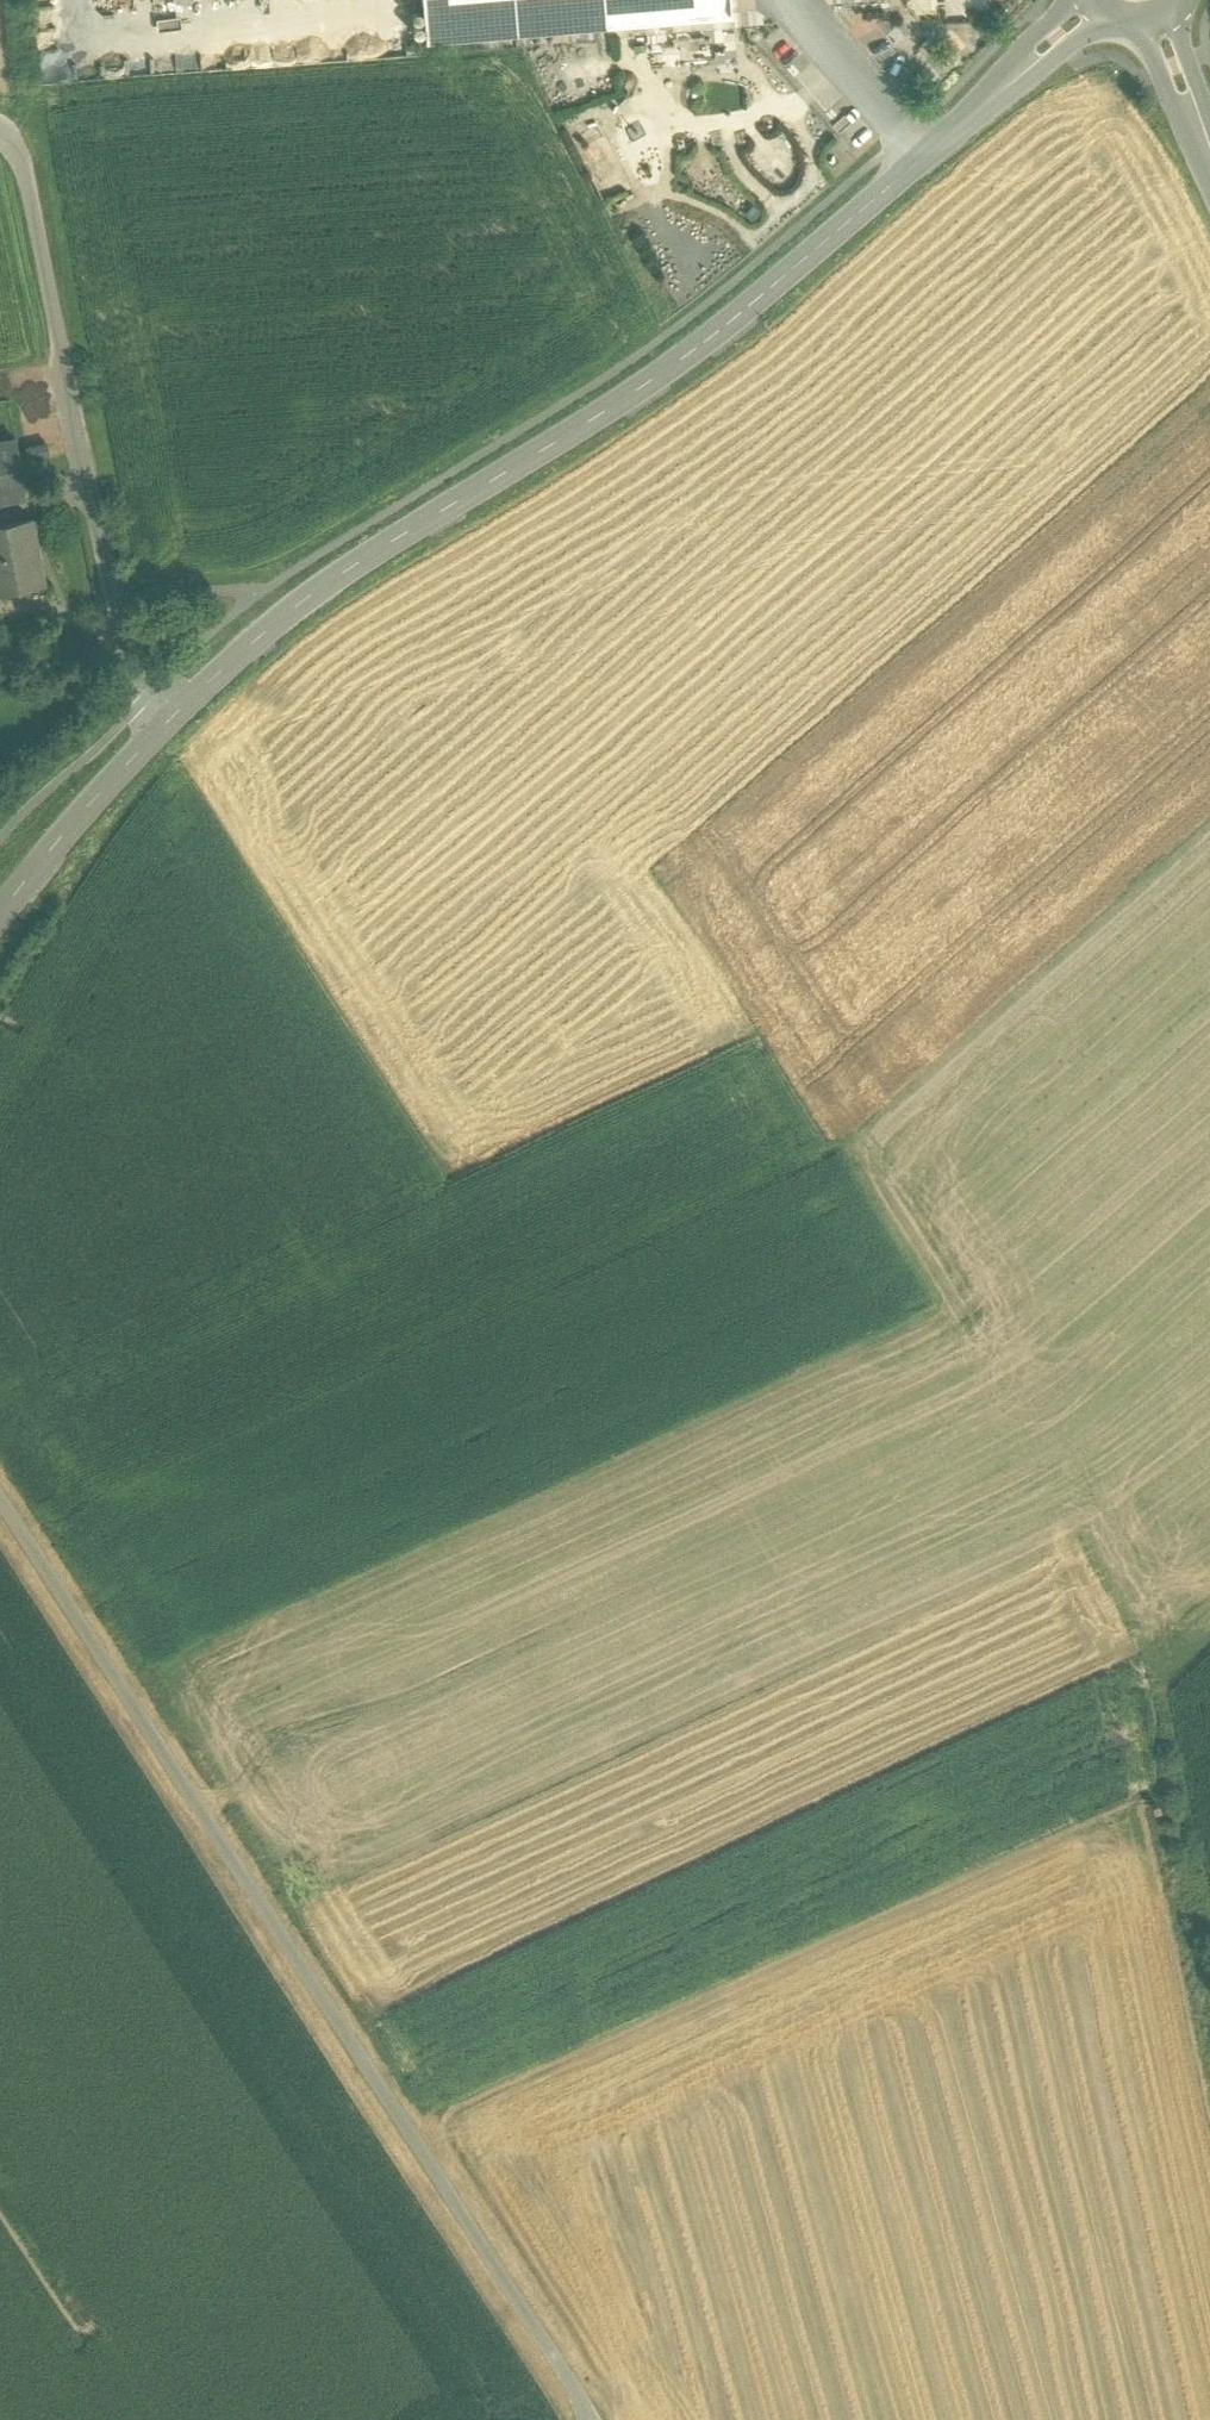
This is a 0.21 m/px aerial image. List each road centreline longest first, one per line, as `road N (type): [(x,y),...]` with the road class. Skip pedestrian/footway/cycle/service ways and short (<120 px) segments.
road 1 (tertiary): [(149,740),(285,611),(709,340),(1095,0)]
road 2 (unclassified): [(0,134),(24,173),(149,740)]
road 3 (tertiary): [(0,912),(149,740)]
road 4 (tertiary): [(1155,14),(1209,160)]

